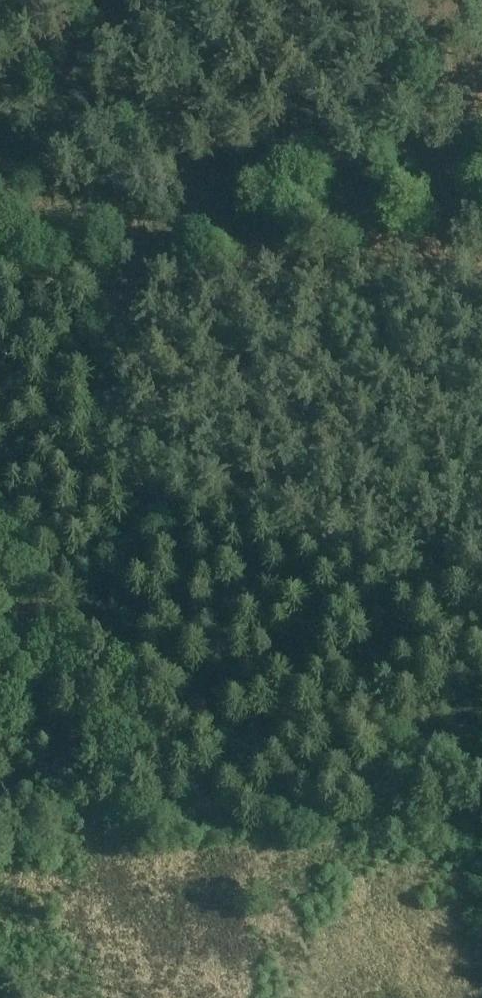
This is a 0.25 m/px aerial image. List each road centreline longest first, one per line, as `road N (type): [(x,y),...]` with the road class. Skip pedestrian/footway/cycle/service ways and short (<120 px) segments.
road 1 (track): [(0,299),(107,277),(481,269)]

